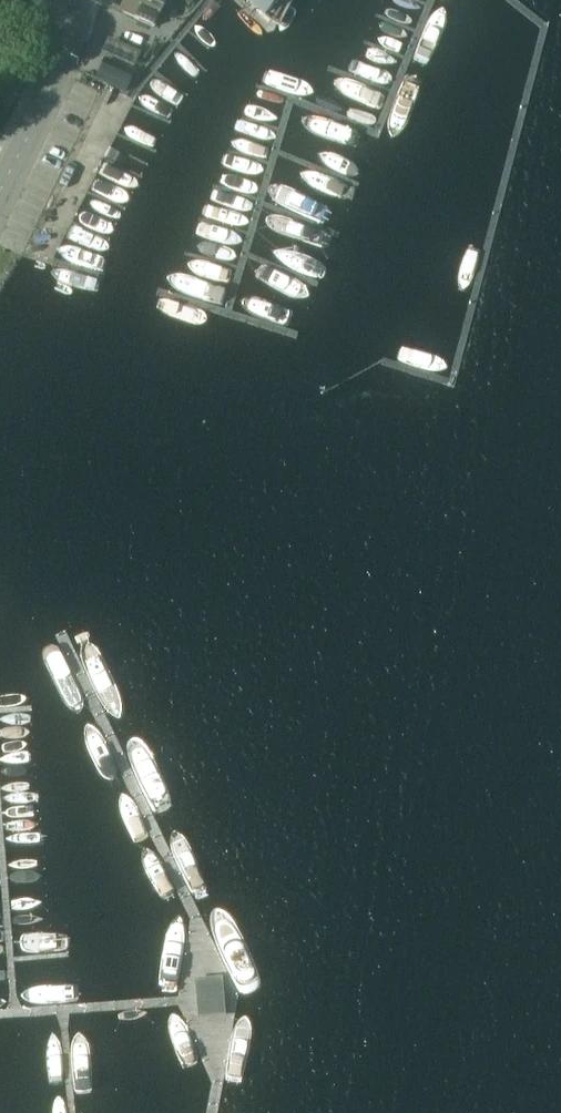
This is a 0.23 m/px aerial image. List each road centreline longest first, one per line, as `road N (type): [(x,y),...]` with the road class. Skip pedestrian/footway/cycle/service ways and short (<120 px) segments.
road 1 (tertiary): [(0,187),(70,55),(64,0)]

